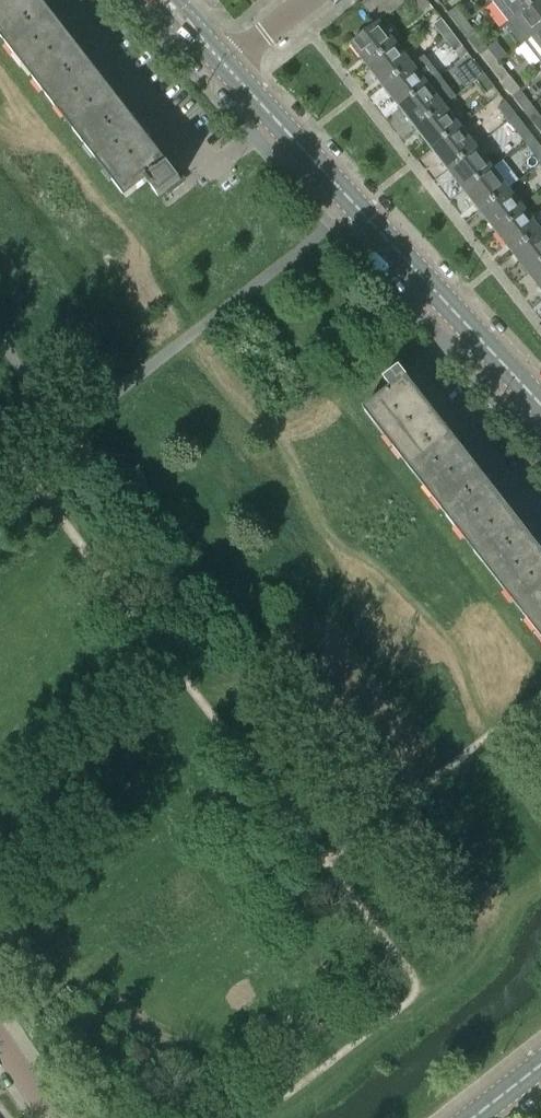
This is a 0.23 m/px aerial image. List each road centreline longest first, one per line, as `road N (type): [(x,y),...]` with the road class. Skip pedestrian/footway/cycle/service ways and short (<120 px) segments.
road 1 (tertiary): [(540,405),(220,59)]

